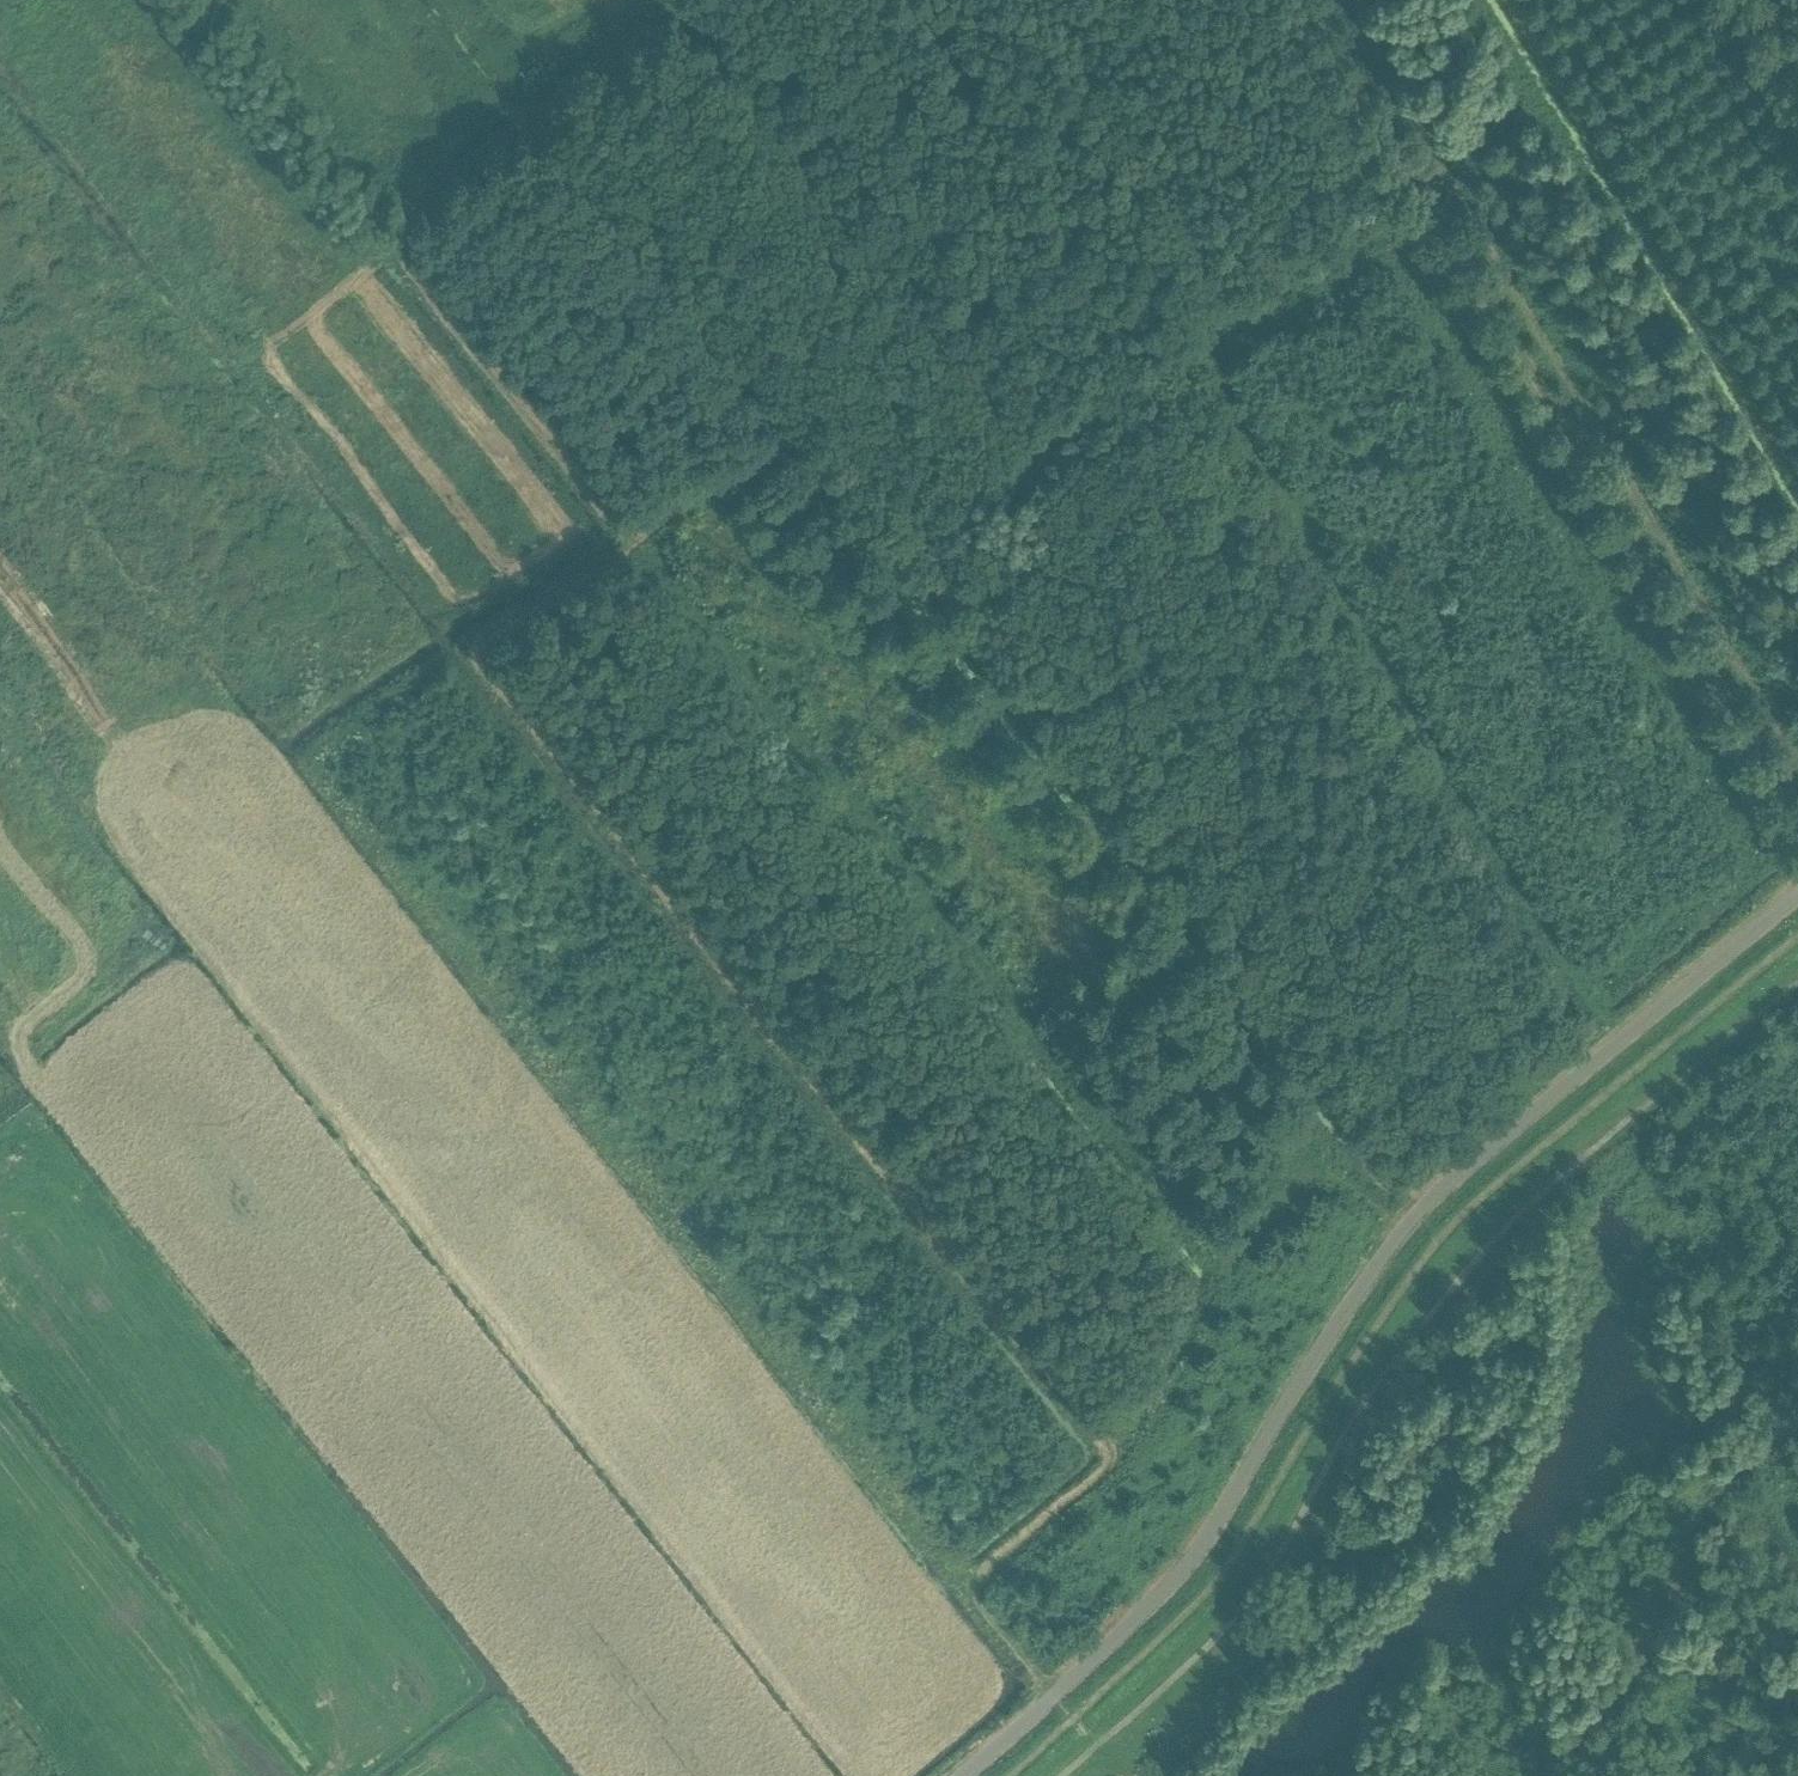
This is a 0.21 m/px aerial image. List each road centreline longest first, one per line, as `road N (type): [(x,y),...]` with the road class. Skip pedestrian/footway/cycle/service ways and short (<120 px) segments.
road 1 (track): [(1797,820),(1304,0)]

